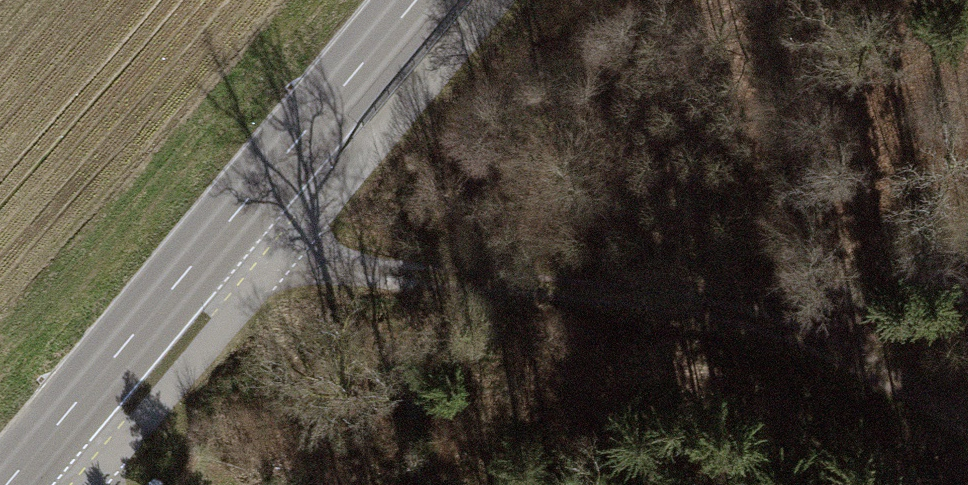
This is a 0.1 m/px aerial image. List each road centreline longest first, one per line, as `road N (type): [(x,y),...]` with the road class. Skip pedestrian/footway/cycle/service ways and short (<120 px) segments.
road 1 (secondary): [(416,0),(8,484)]
road 2 (track): [(784,313),(342,268),(297,241)]
road 3 (track): [(784,313),(967,441)]
road 4 (track): [(967,285),(826,299),(784,313)]

